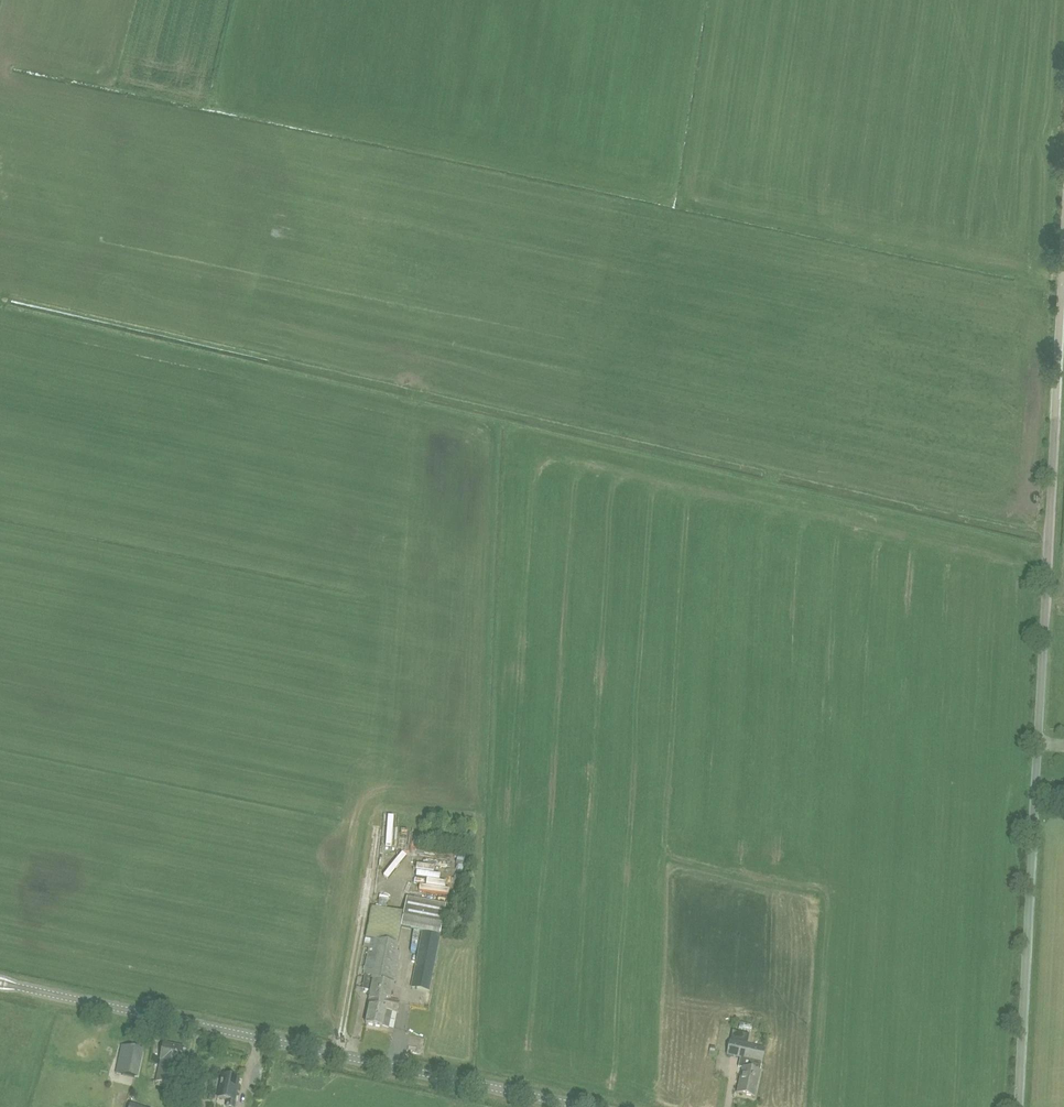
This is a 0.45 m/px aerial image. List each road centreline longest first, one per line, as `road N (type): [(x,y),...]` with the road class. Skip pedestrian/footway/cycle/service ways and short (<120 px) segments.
road 1 (unclassified): [(1017,1106),(1063,220)]
road 2 (tertiary): [(583,1106),(0,982)]

